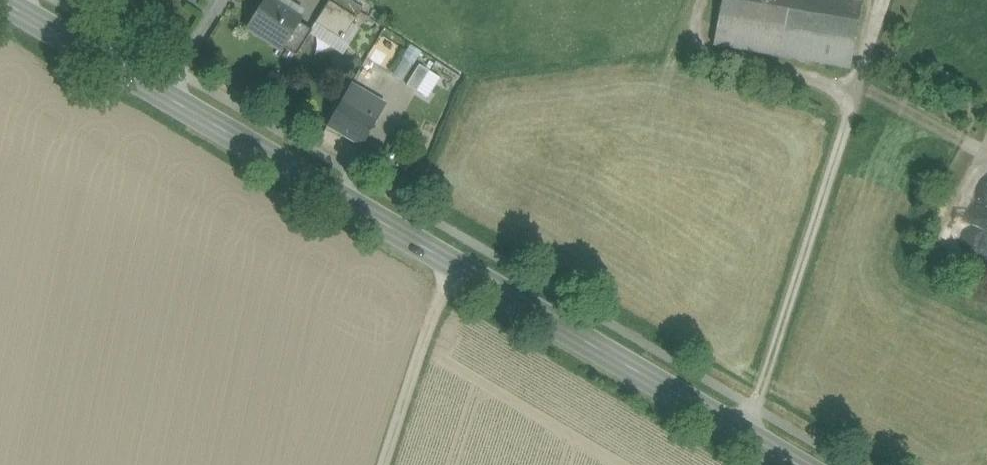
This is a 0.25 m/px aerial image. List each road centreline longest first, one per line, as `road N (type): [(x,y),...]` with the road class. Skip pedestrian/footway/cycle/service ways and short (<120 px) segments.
road 1 (secondary): [(0,1),(798,464)]
road 2 (track): [(388,464),(453,265)]

